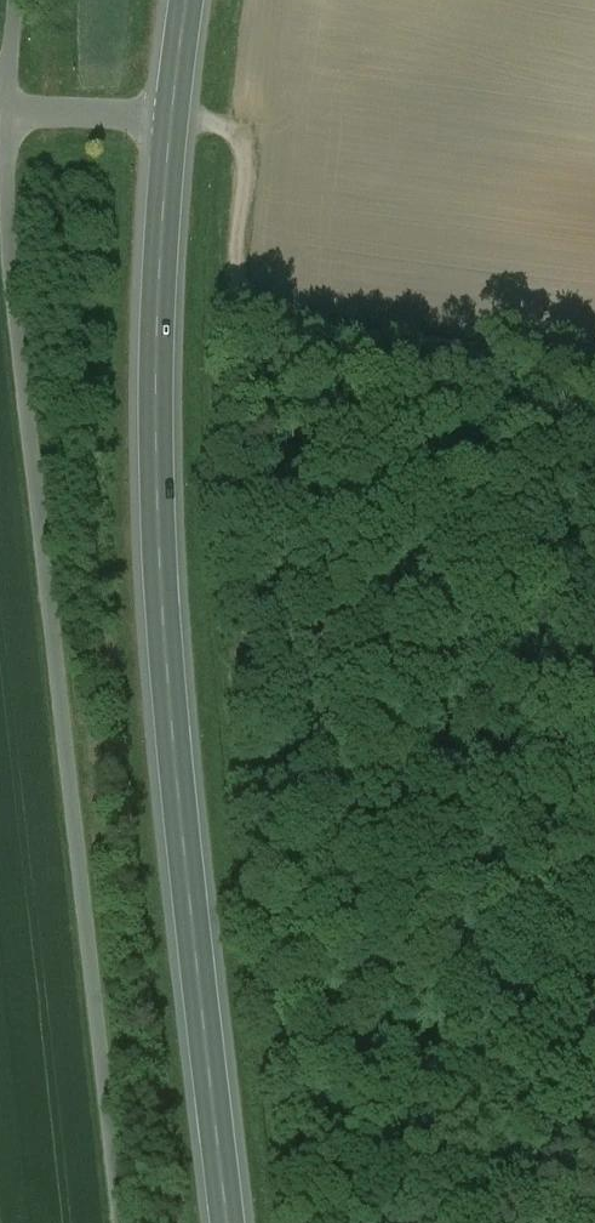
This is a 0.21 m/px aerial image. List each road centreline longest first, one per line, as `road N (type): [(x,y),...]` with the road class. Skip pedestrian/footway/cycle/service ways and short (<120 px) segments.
road 1 (unclassified): [(116,1222),(11,324),(6,120)]
road 2 (primary): [(173,118),(155,390),(159,545),(227,1222)]
road 3 (track): [(173,118),(229,133),(240,152),(224,283),(224,310),(232,321),(594,361)]
road 4 (unclassified): [(6,120),(173,118)]
road 5 (unclassified): [(6,120),(14,0)]

